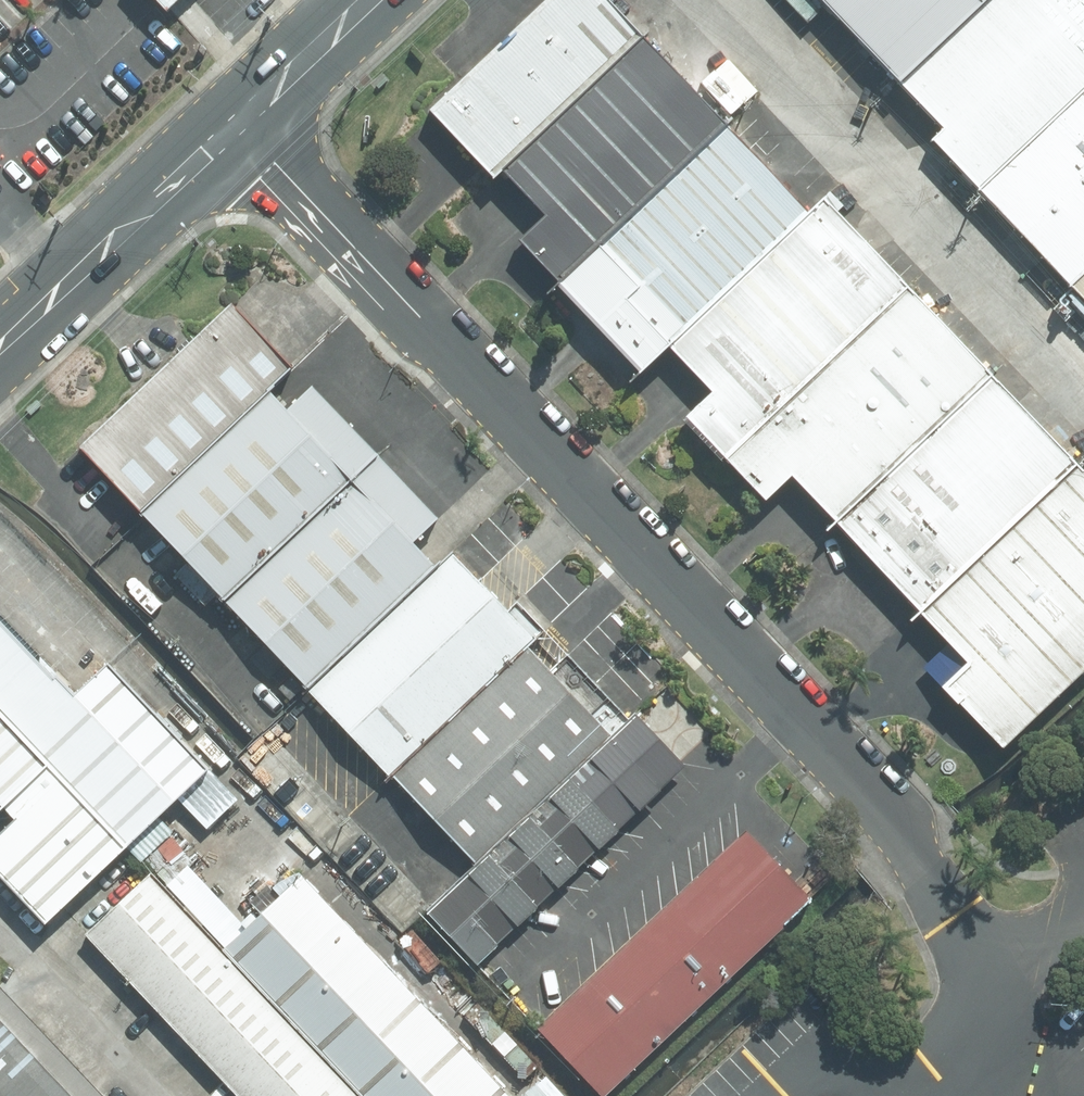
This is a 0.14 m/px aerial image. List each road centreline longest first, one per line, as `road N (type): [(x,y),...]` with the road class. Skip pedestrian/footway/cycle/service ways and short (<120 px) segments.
road 1 (unclassified): [(236,124),(937,891),(987,992),(986,1059),(965,1095)]
road 2 (tertiary): [(236,124),(0,344)]
road 3 (tertiary): [(368,0),(236,124)]

